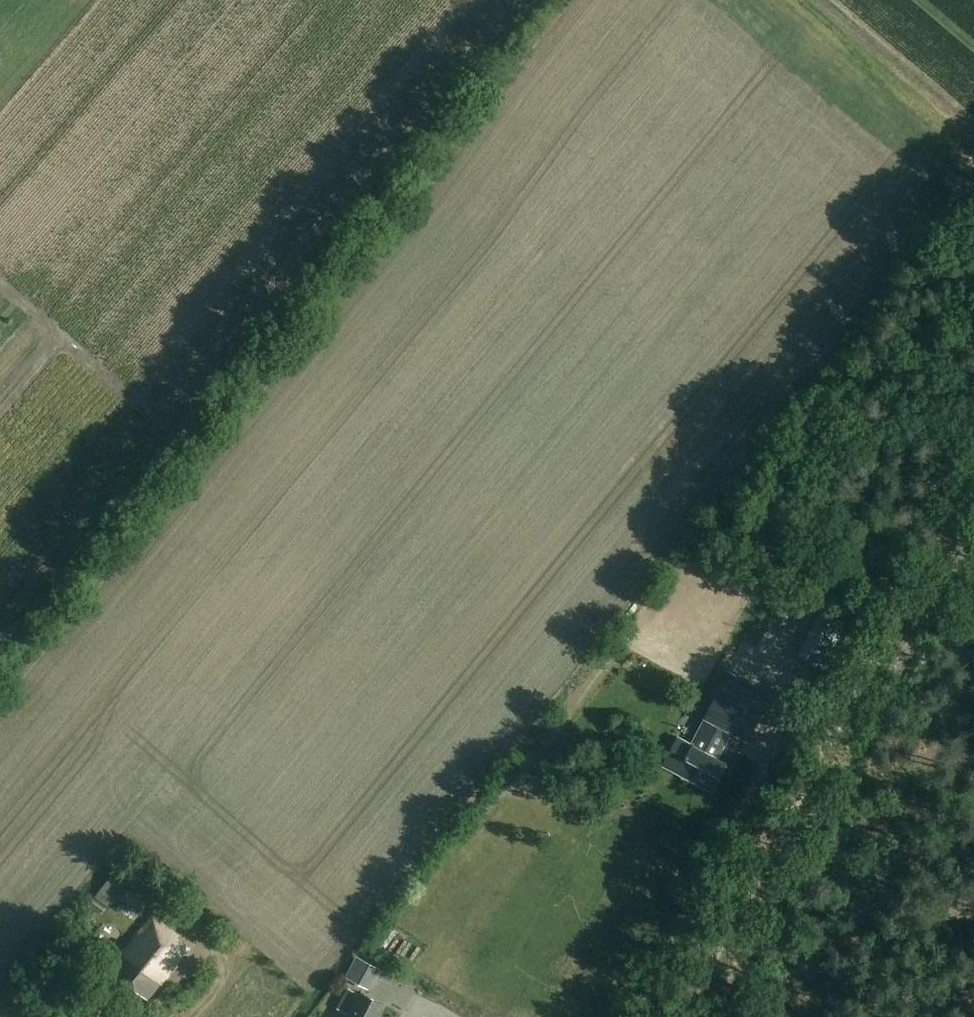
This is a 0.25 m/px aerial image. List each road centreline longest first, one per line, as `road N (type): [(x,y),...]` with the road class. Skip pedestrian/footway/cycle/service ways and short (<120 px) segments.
road 1 (track): [(689,1016),(973,492)]

